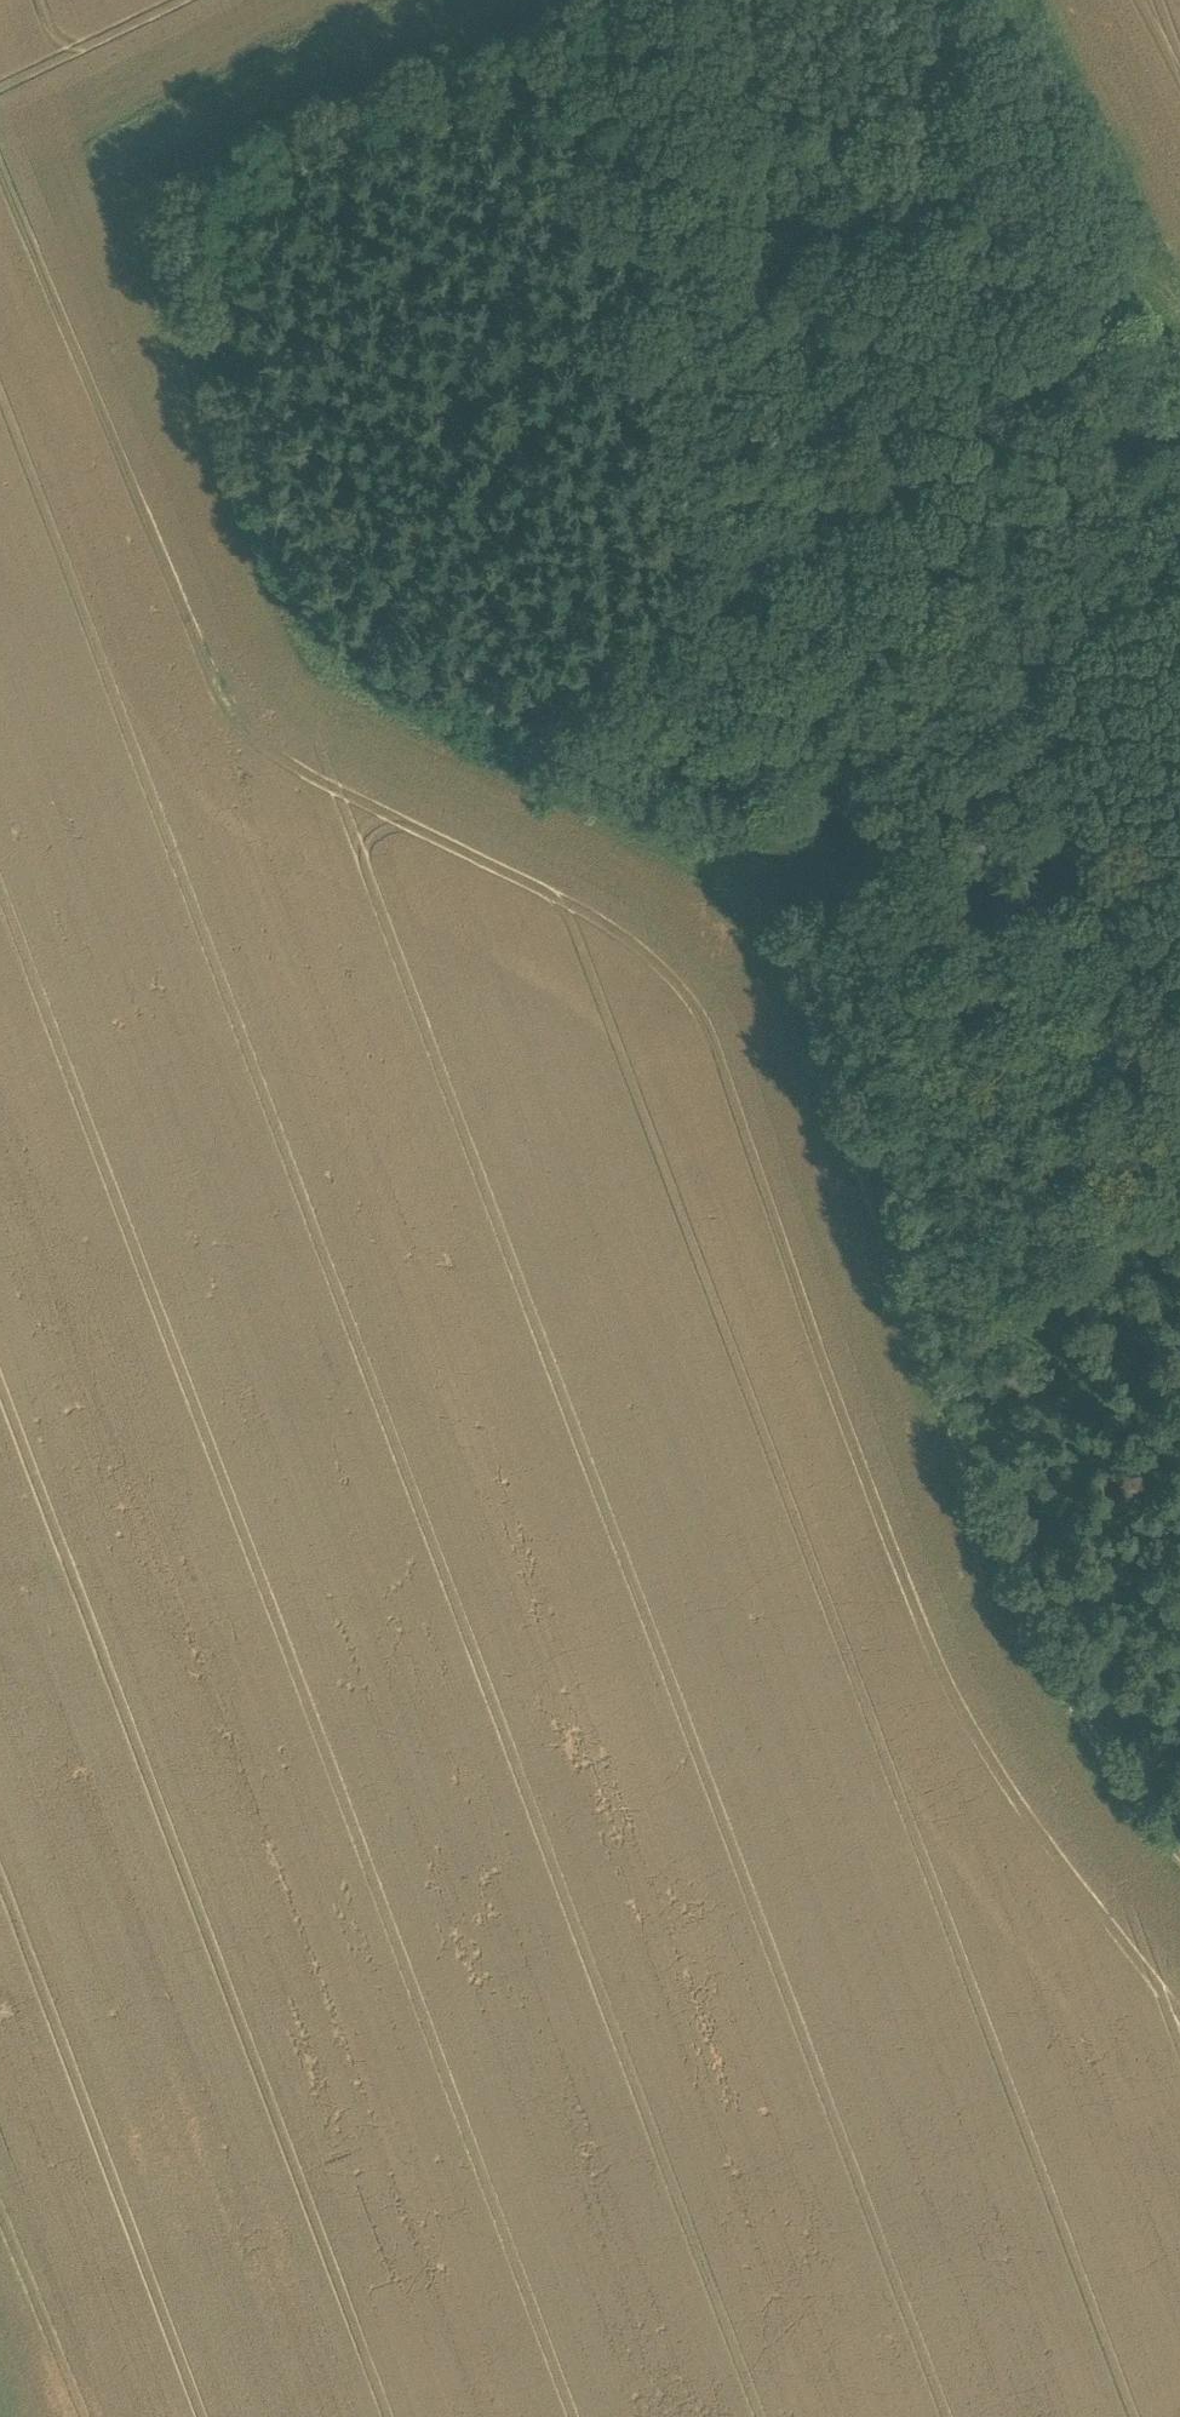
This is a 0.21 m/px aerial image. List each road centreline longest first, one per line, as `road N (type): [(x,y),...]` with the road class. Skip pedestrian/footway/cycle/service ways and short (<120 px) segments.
road 1 (track): [(1179,1850),(1109,1752),(1069,1669),(872,1156),(776,861),(773,826),(794,762),(938,610),(1101,359),(1126,335)]

